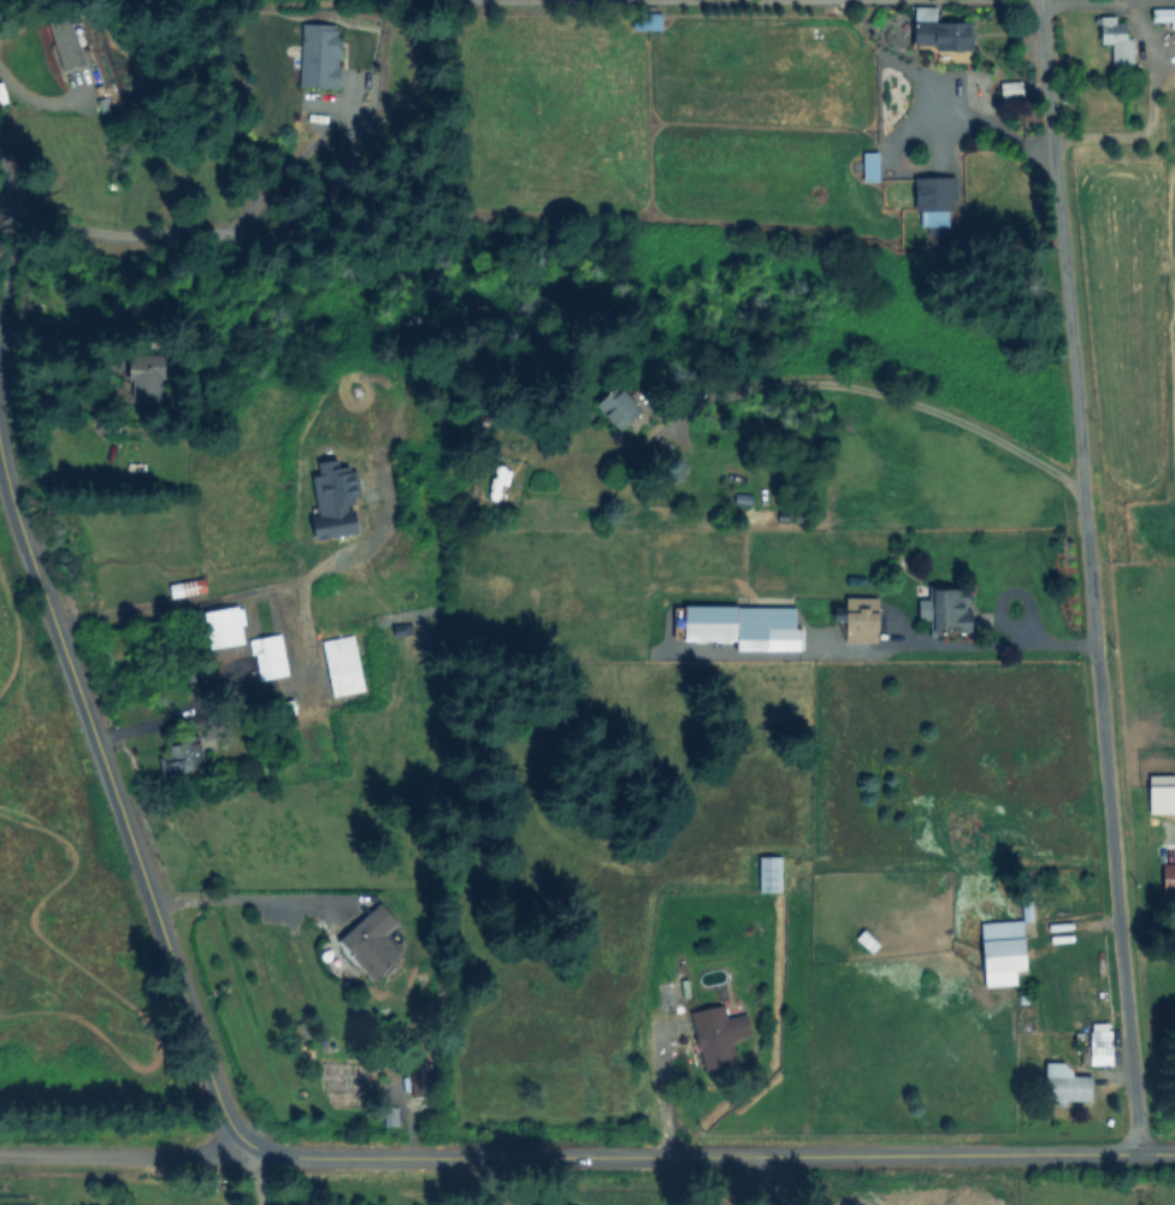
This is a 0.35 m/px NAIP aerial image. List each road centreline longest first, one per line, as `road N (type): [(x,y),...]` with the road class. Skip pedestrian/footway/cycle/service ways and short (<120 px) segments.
road 1 (tertiary): [(1174,1154),(312,1158),(254,1147),(226,1115),(0,439)]
road 2 (residential): [(1142,1154),(1041,0)]
road 3 (residential): [(0,1156),(207,1158),(254,1147)]

